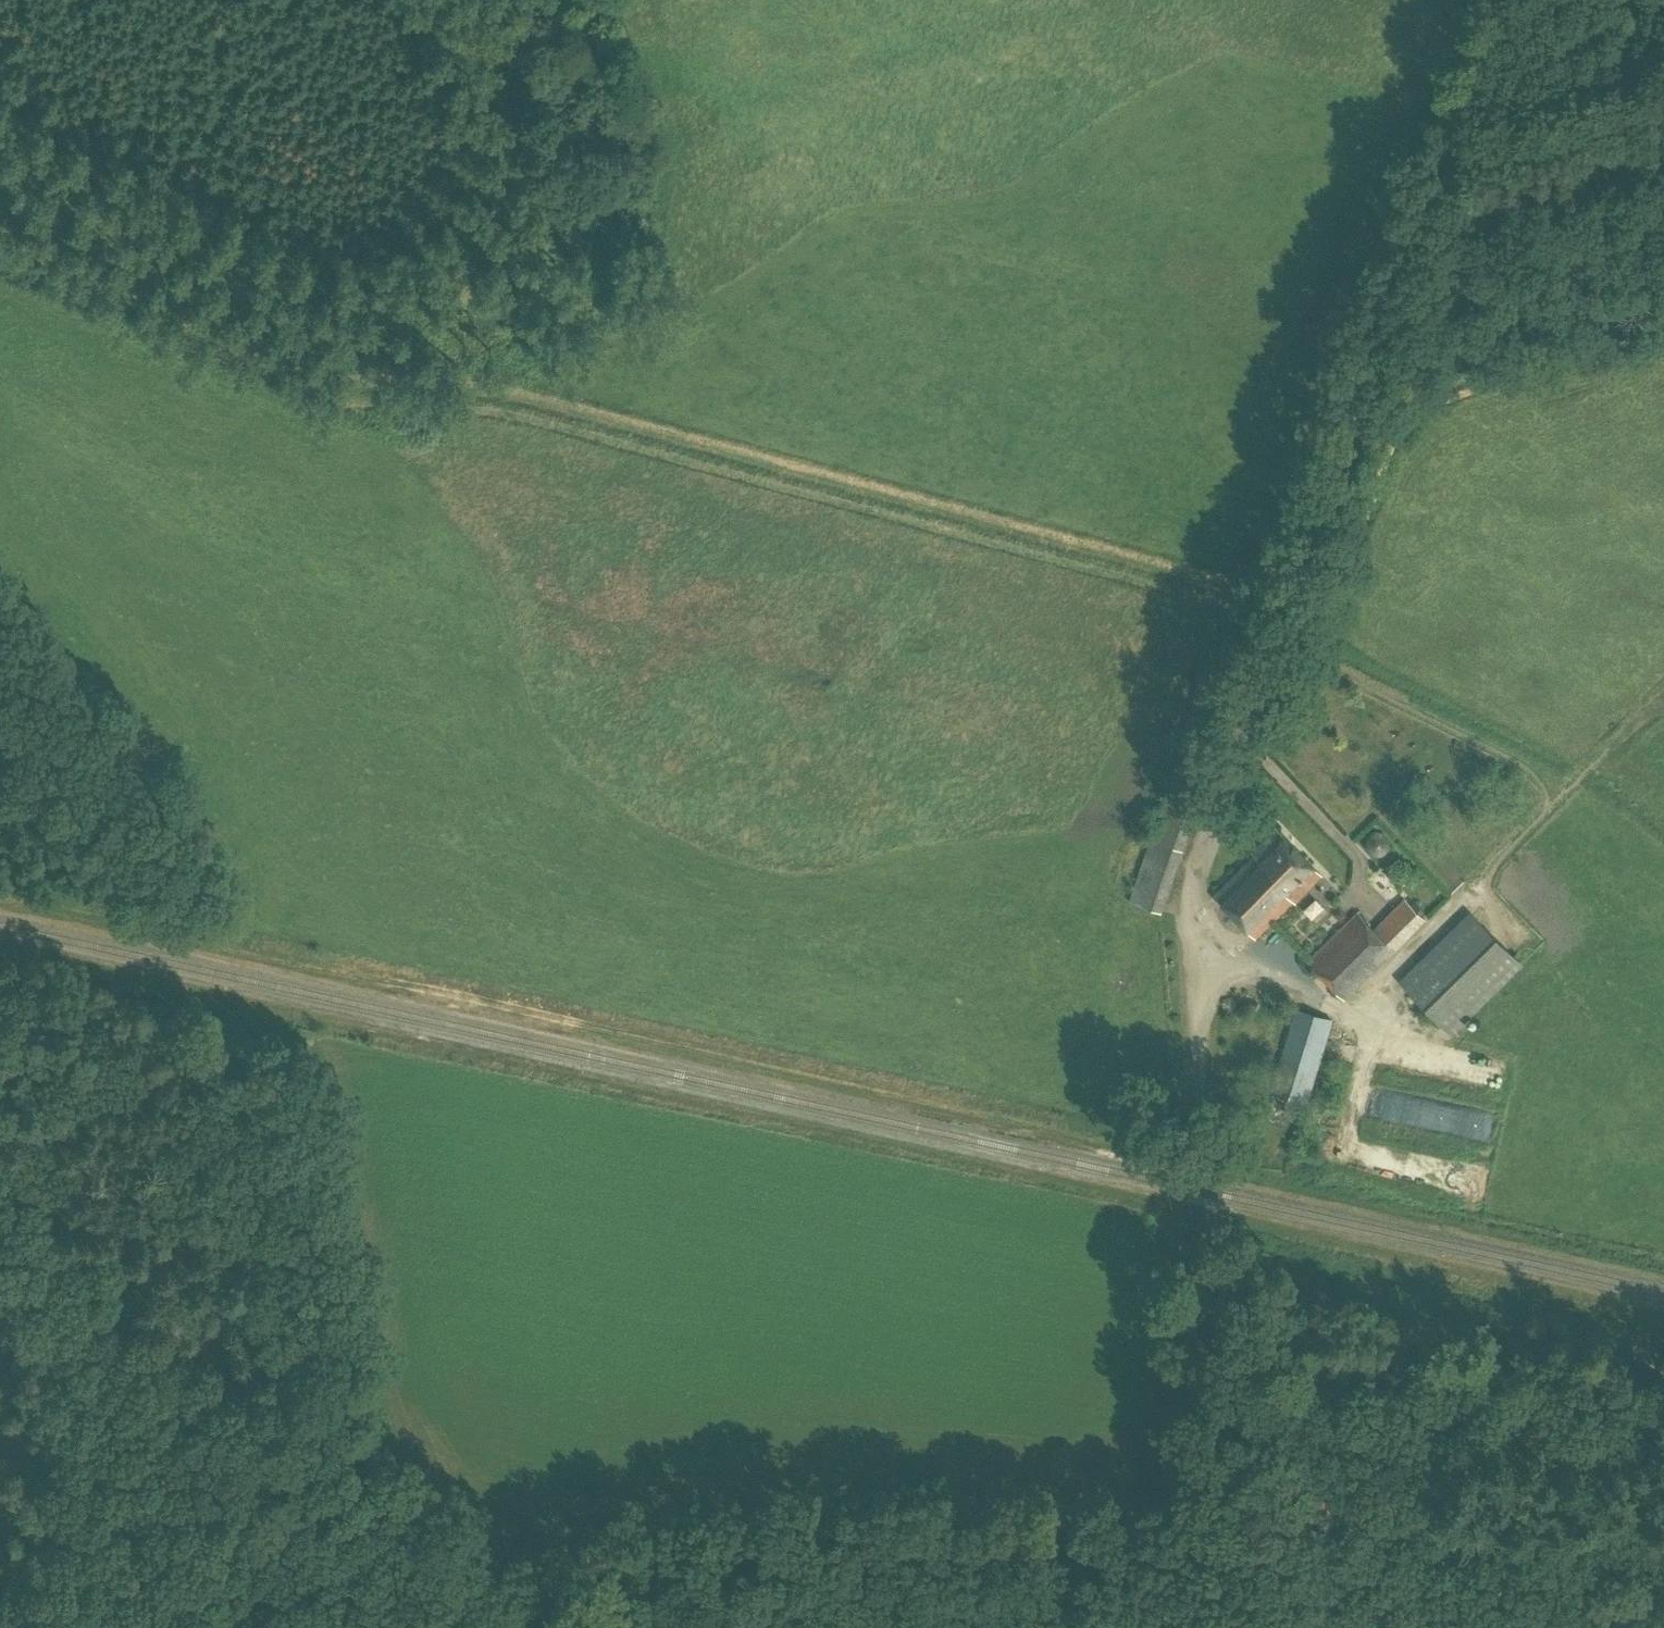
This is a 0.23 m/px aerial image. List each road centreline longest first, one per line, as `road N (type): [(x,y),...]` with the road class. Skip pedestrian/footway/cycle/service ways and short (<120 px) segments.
road 1 (track): [(1279,1627),(1194,927),(1453,151)]
road 2 (track): [(0,1219),(387,1627)]
road 3 (track): [(1453,151),(1663,100)]
road 4 (track): [(1453,151),(1503,0)]

